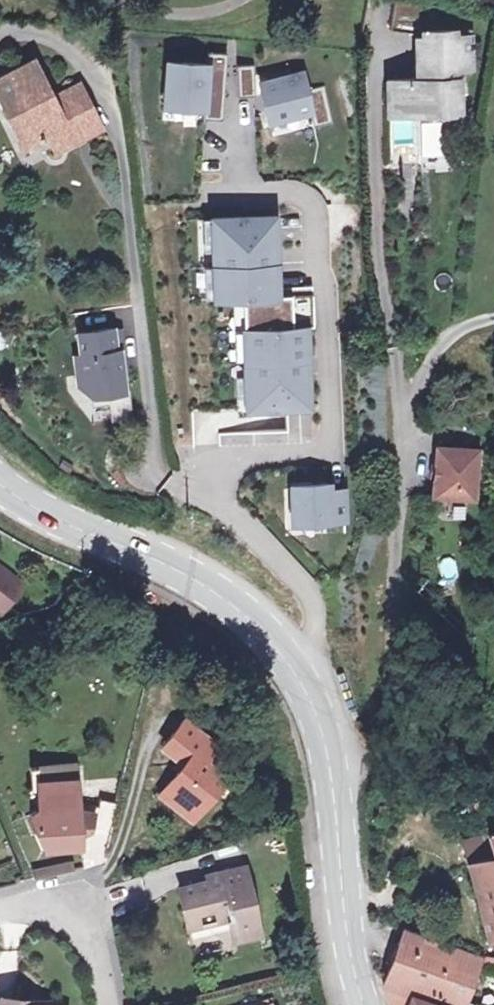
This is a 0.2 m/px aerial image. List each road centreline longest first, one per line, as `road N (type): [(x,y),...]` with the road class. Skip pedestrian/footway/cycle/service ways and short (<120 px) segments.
road 1 (secondary): [(0,488),(103,547),(239,605),(293,662),(330,732),(334,845),(365,1004)]
road 2 (residential): [(0,910),(49,900),(85,907),(110,1004)]

